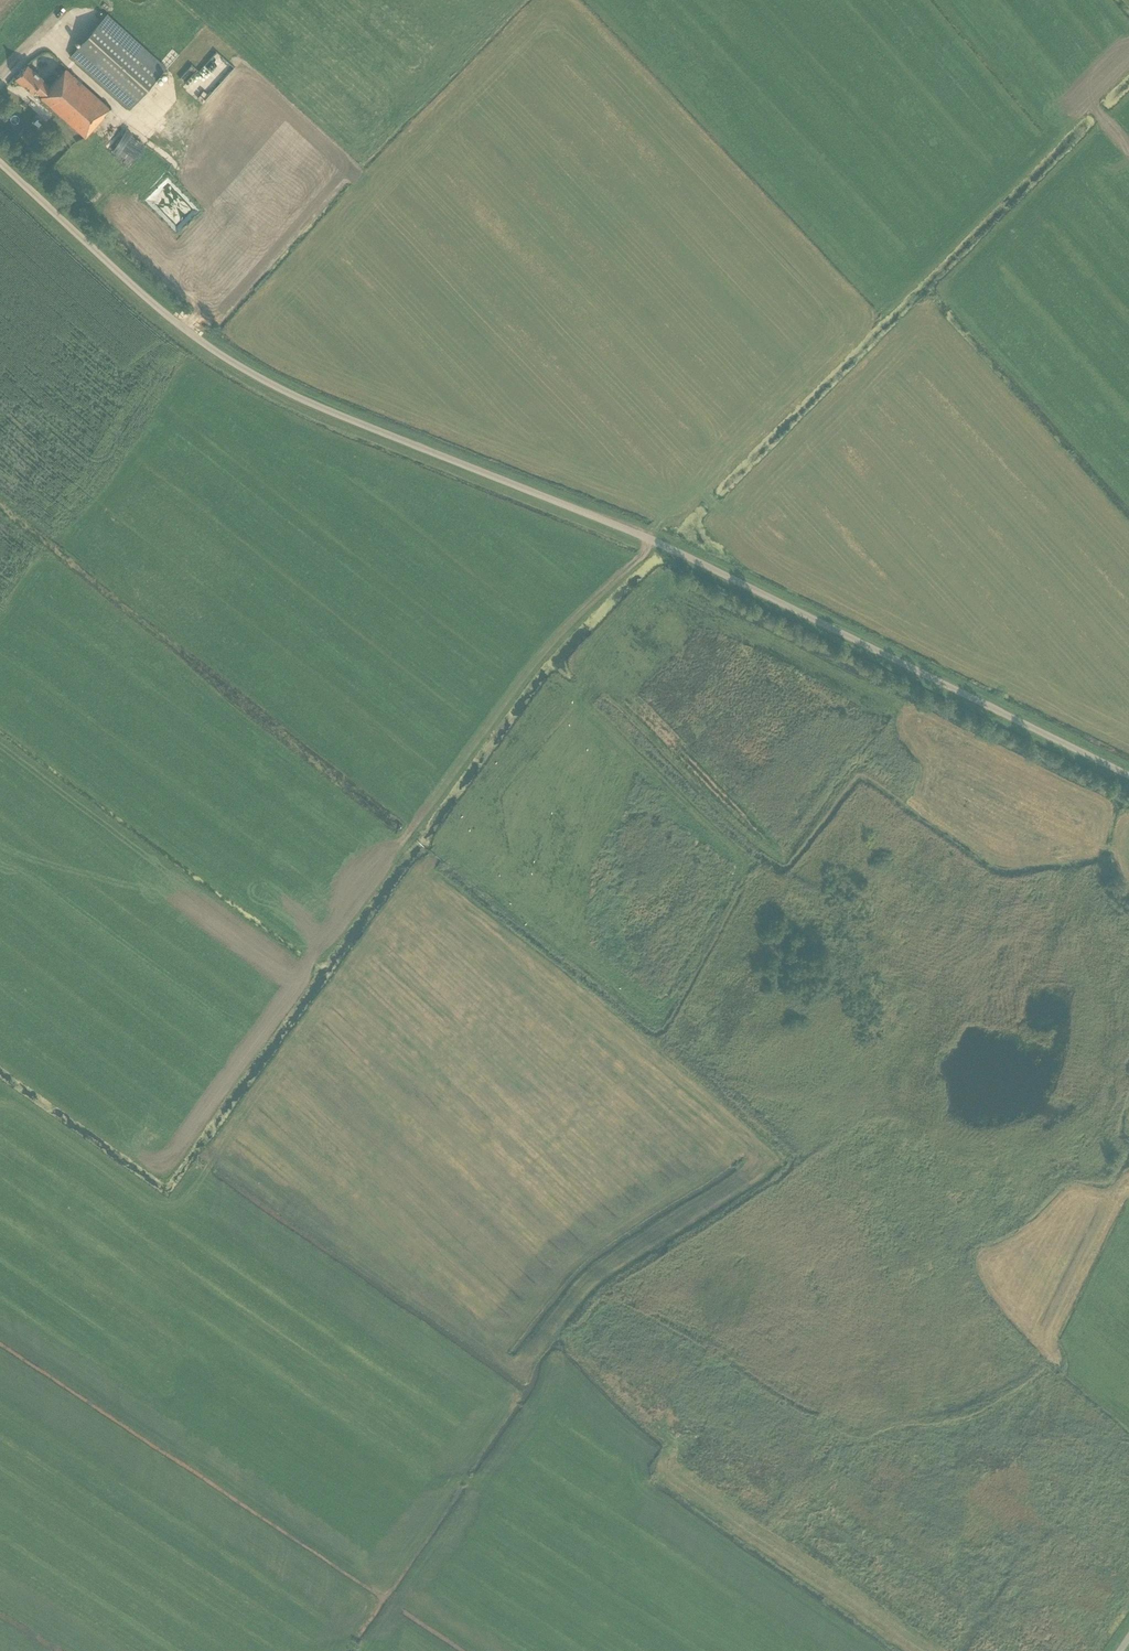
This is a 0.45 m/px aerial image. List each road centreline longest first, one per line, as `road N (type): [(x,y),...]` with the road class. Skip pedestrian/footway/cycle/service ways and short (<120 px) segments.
road 1 (unclassified): [(1128,775),(605,521),(280,391),(207,349),(0,167)]

